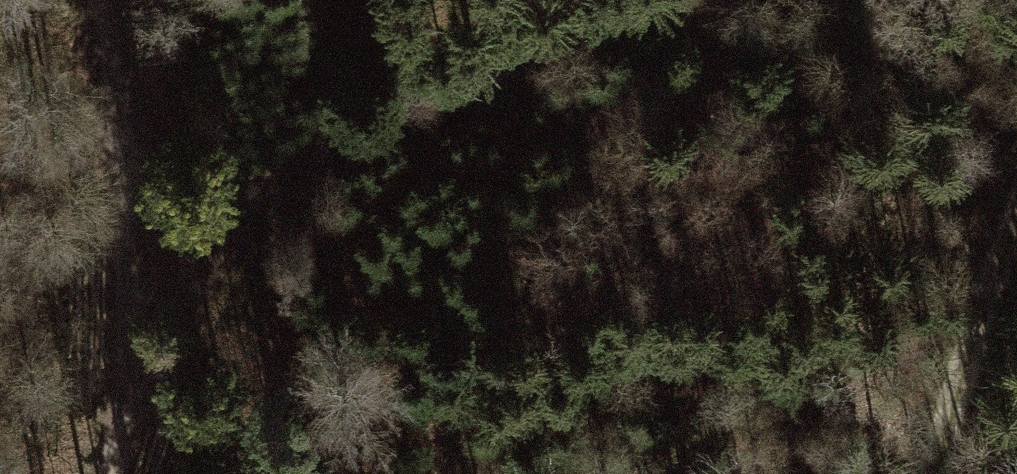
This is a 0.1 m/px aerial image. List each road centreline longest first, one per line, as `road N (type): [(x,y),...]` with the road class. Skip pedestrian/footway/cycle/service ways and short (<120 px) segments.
road 1 (track): [(150,413),(246,214),(404,104),(662,0)]
road 2 (track): [(85,0),(129,219),(150,413)]
road 3 (track): [(936,473),(1016,223)]

